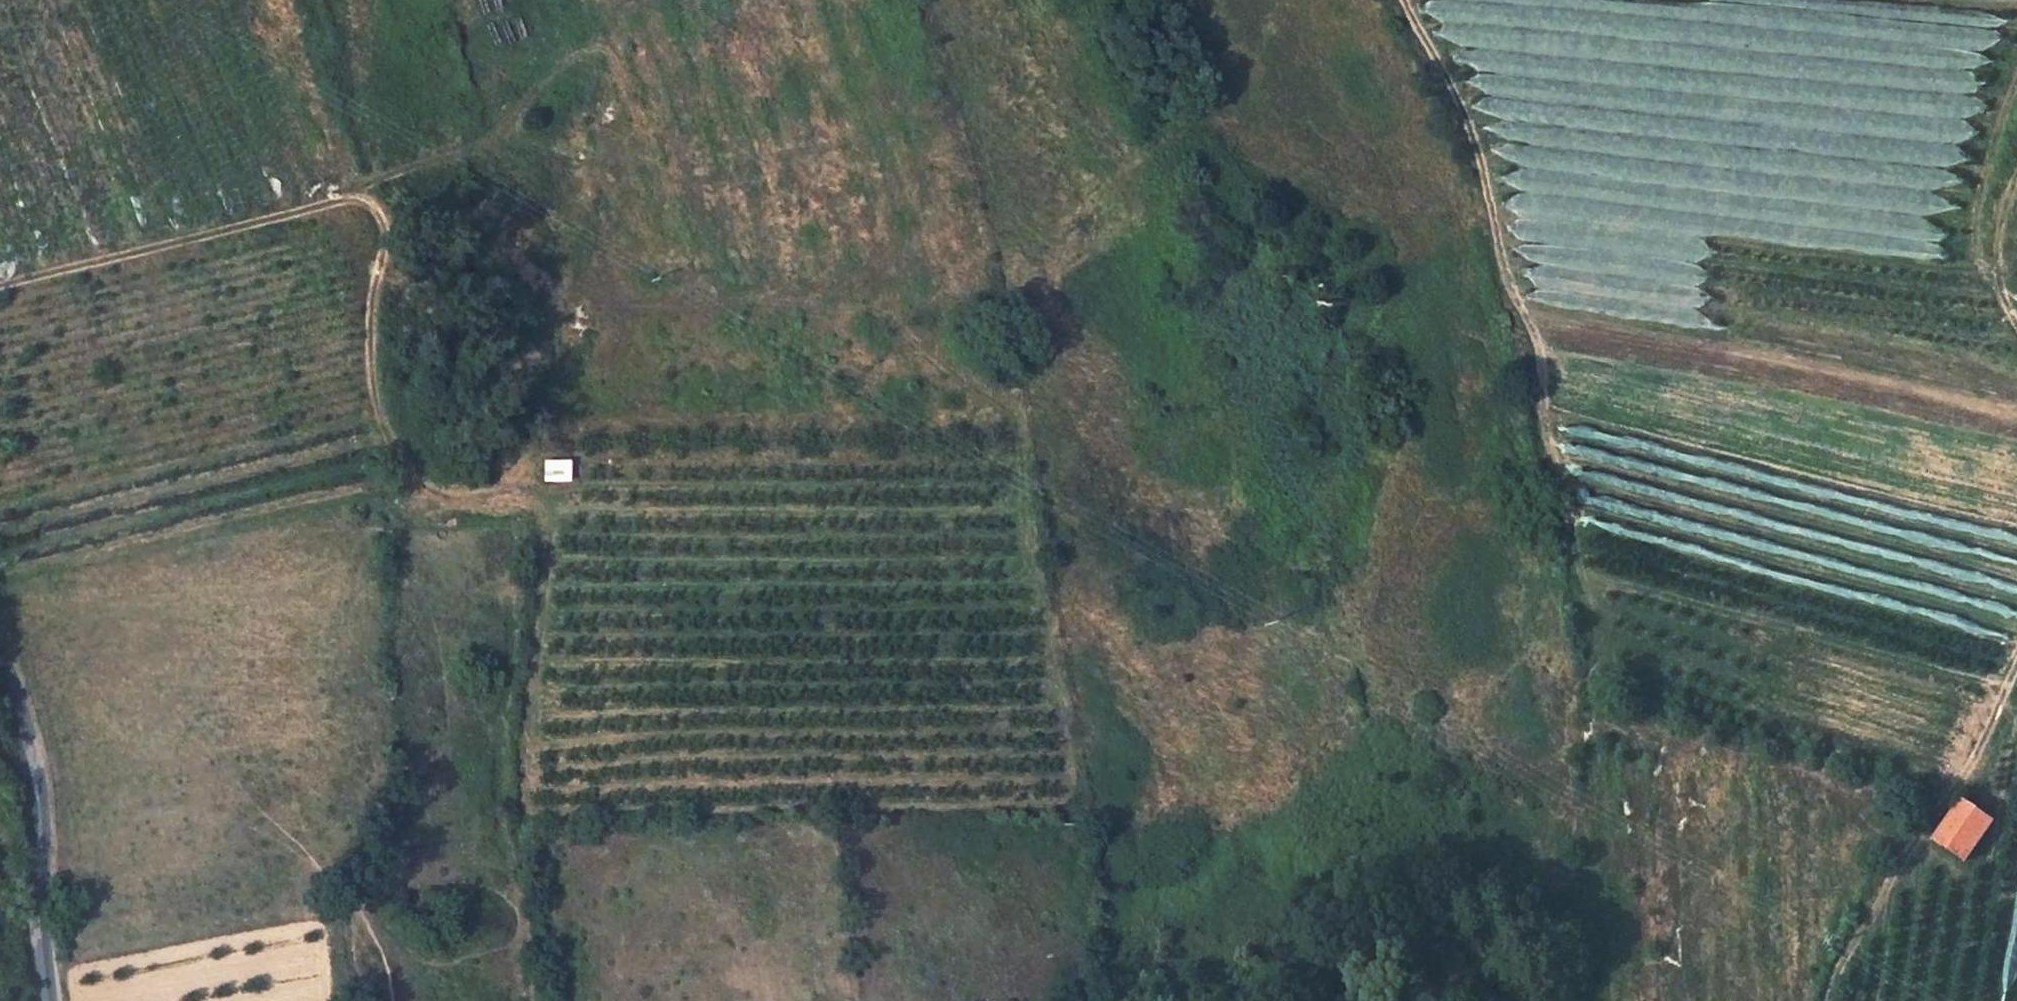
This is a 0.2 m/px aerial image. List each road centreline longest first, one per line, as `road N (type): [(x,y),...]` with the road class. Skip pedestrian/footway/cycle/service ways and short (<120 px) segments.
road 1 (track): [(1832,1000),(1840,961),(1899,859),(1961,786),(2016,662)]
road 2 (residential): [(0,658),(19,711),(57,1000)]
road 3 (track): [(2016,316),(2003,295),(1997,226),(2016,174)]

